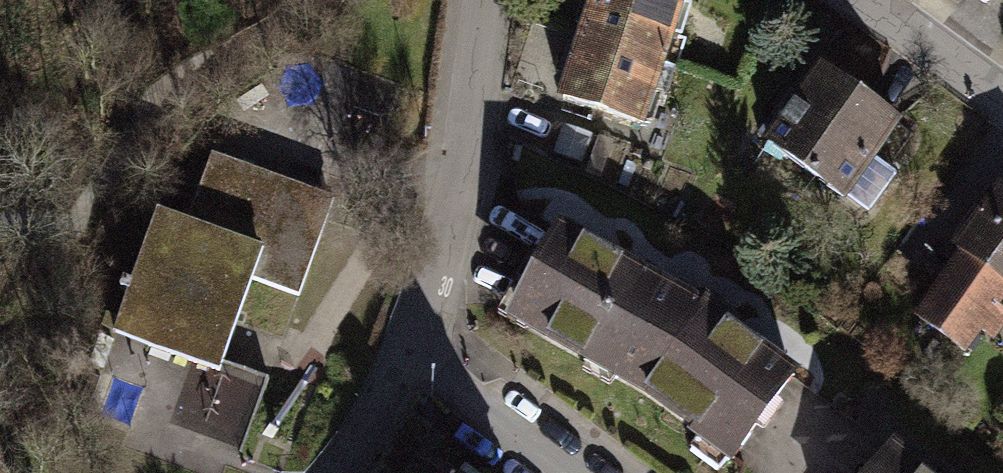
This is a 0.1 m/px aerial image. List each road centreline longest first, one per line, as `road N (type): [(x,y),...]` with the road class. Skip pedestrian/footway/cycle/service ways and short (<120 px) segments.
road 1 (residential): [(500,0),(474,175),(430,360)]
road 2 (residential): [(1002,117),(828,0)]
road 3 (residential): [(575,472),(430,360)]
road 4 (residential): [(331,472),(430,360)]

